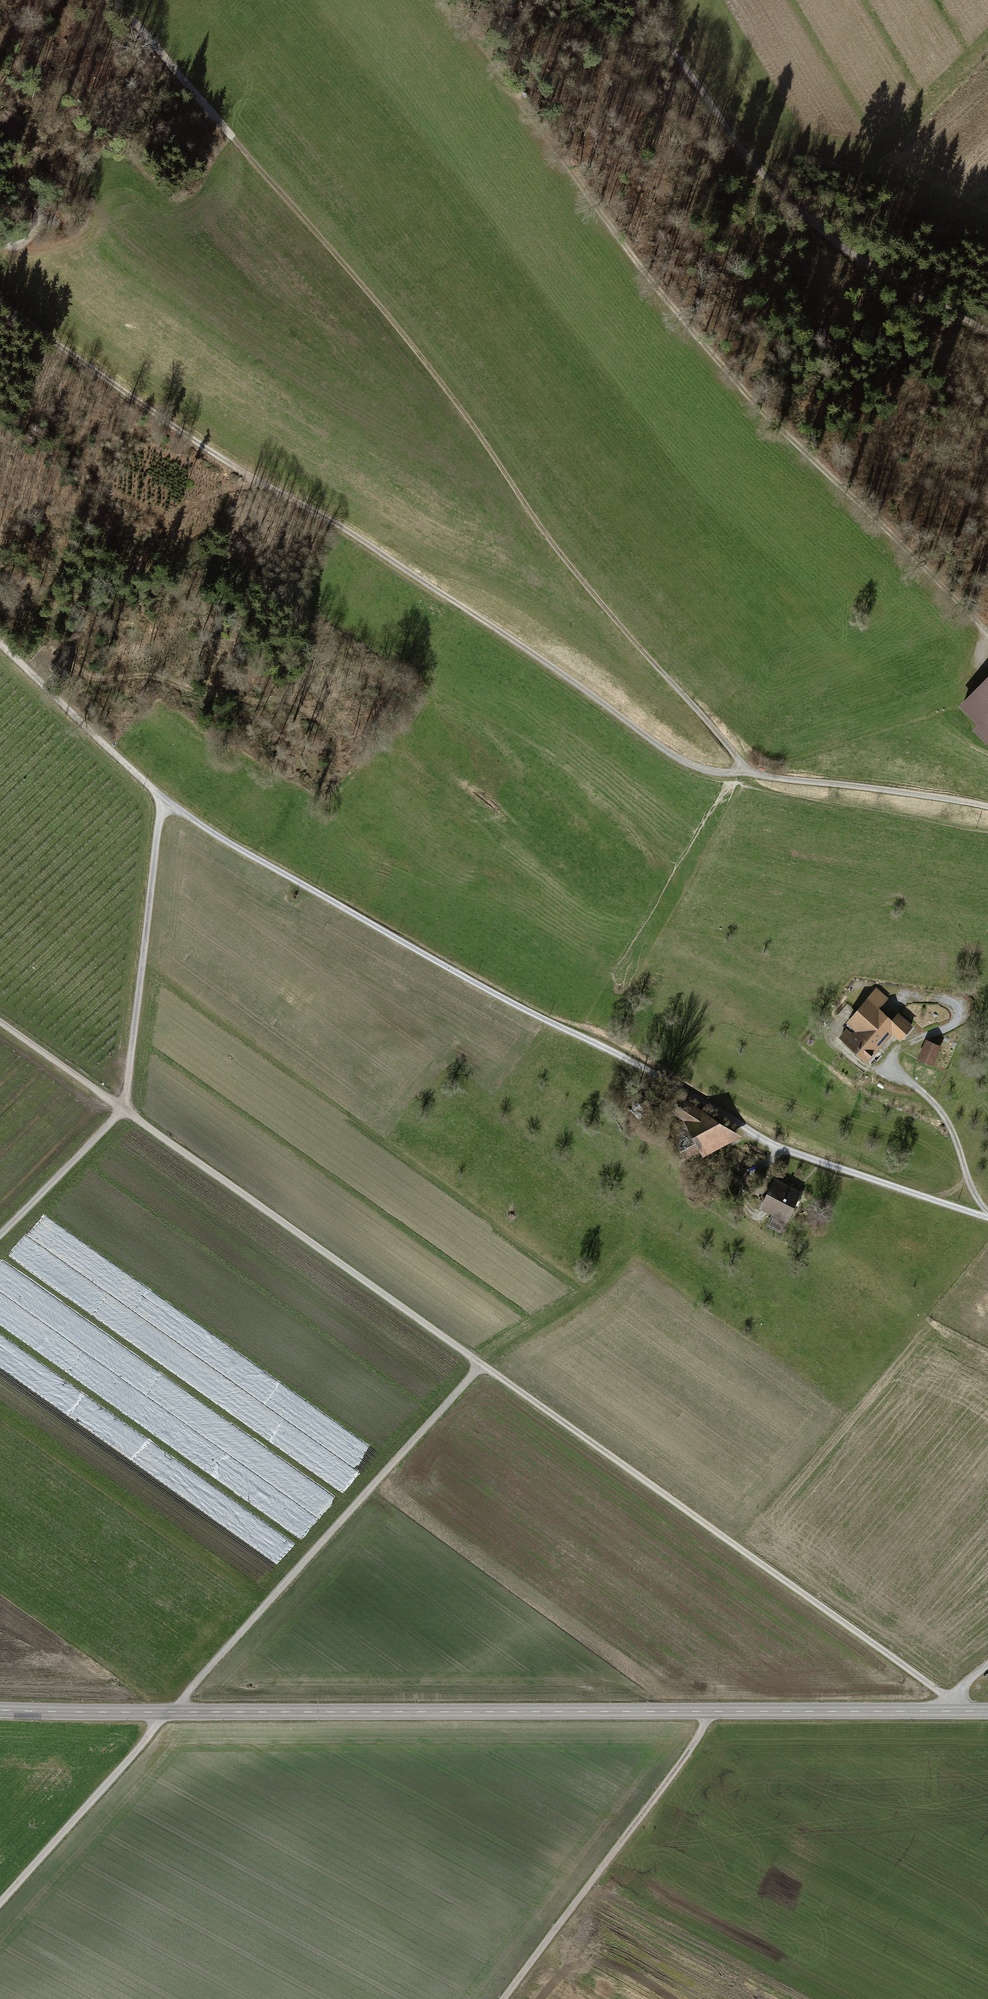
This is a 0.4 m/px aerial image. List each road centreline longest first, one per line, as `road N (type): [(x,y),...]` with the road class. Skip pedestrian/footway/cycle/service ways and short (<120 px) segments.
road 1 (track): [(121,0),(383,308),(558,554),(748,769),(712,770),(675,754),(345,529),(50,349),(0,307)]
road 2 (track): [(0,642),(165,803),(123,1108),(479,1364),(0,1904)]
road 3 (tertiary): [(0,1709),(987,1711)]
road 4 (track): [(165,803),(490,993),(784,1151),(987,1218)]
road 5 (track): [(987,630),(908,561),(648,288),(423,0)]
road 6 (track): [(479,1364),(953,1701)]
road 7 (track): [(987,333),(847,253),(766,180),(634,0)]
road 8 (track): [(707,1711),(688,1753),(504,1998)]
road 9 (track): [(0,1020),(123,1108),(0,1232)]
road 10 (track): [(987,1211),(964,1173),(941,1106),(891,1070),(888,1059),(893,1048),(936,1032)]
road 11 (residential): [(987,806),(748,769)]

